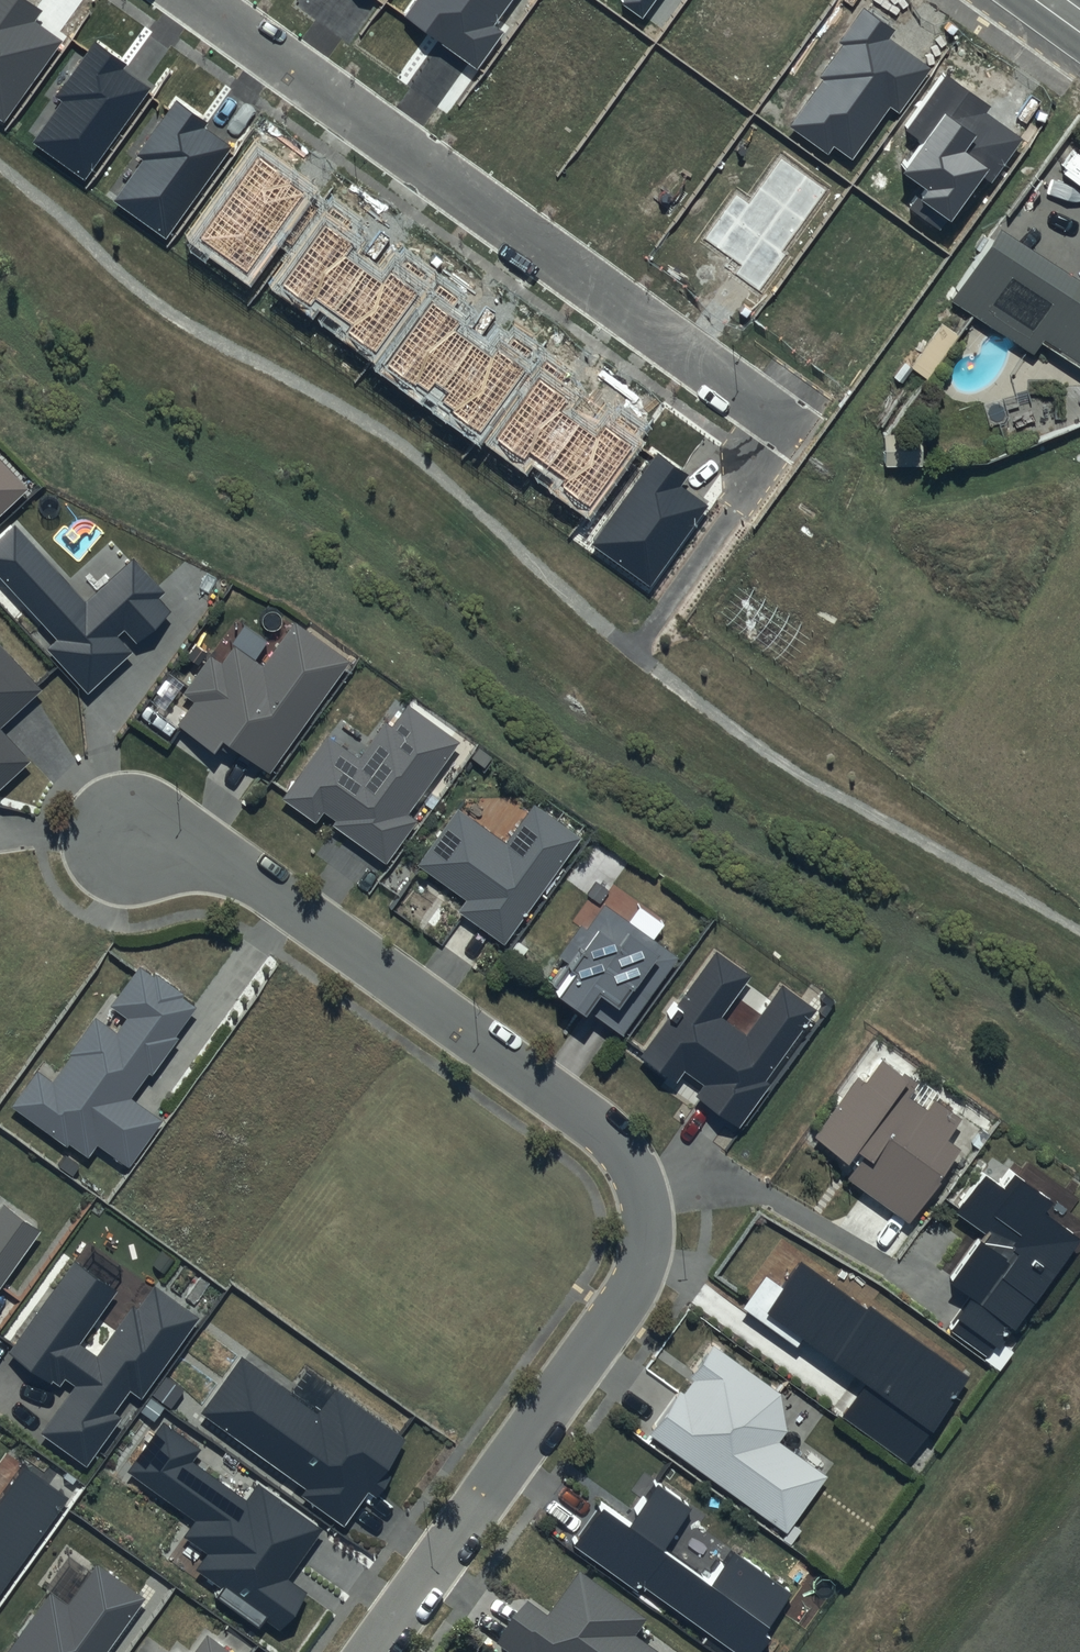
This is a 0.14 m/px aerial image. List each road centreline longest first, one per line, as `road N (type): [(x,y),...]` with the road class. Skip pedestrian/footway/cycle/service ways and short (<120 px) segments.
road 1 (residential): [(130,838),(220,865),(287,901),(619,1143),(642,1179),(649,1226),(638,1282),(374,1651)]
road 2 (residential): [(197,0),(803,436)]

